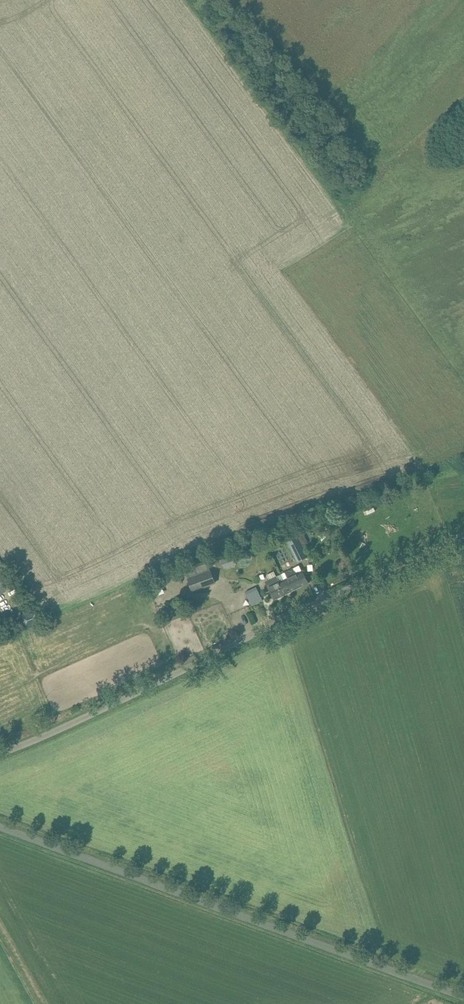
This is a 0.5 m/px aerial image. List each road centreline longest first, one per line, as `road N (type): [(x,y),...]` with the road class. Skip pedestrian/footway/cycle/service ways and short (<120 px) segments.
road 1 (unclassified): [(0,753),(463,535)]
road 2 (unclassified): [(463,997),(0,827)]

